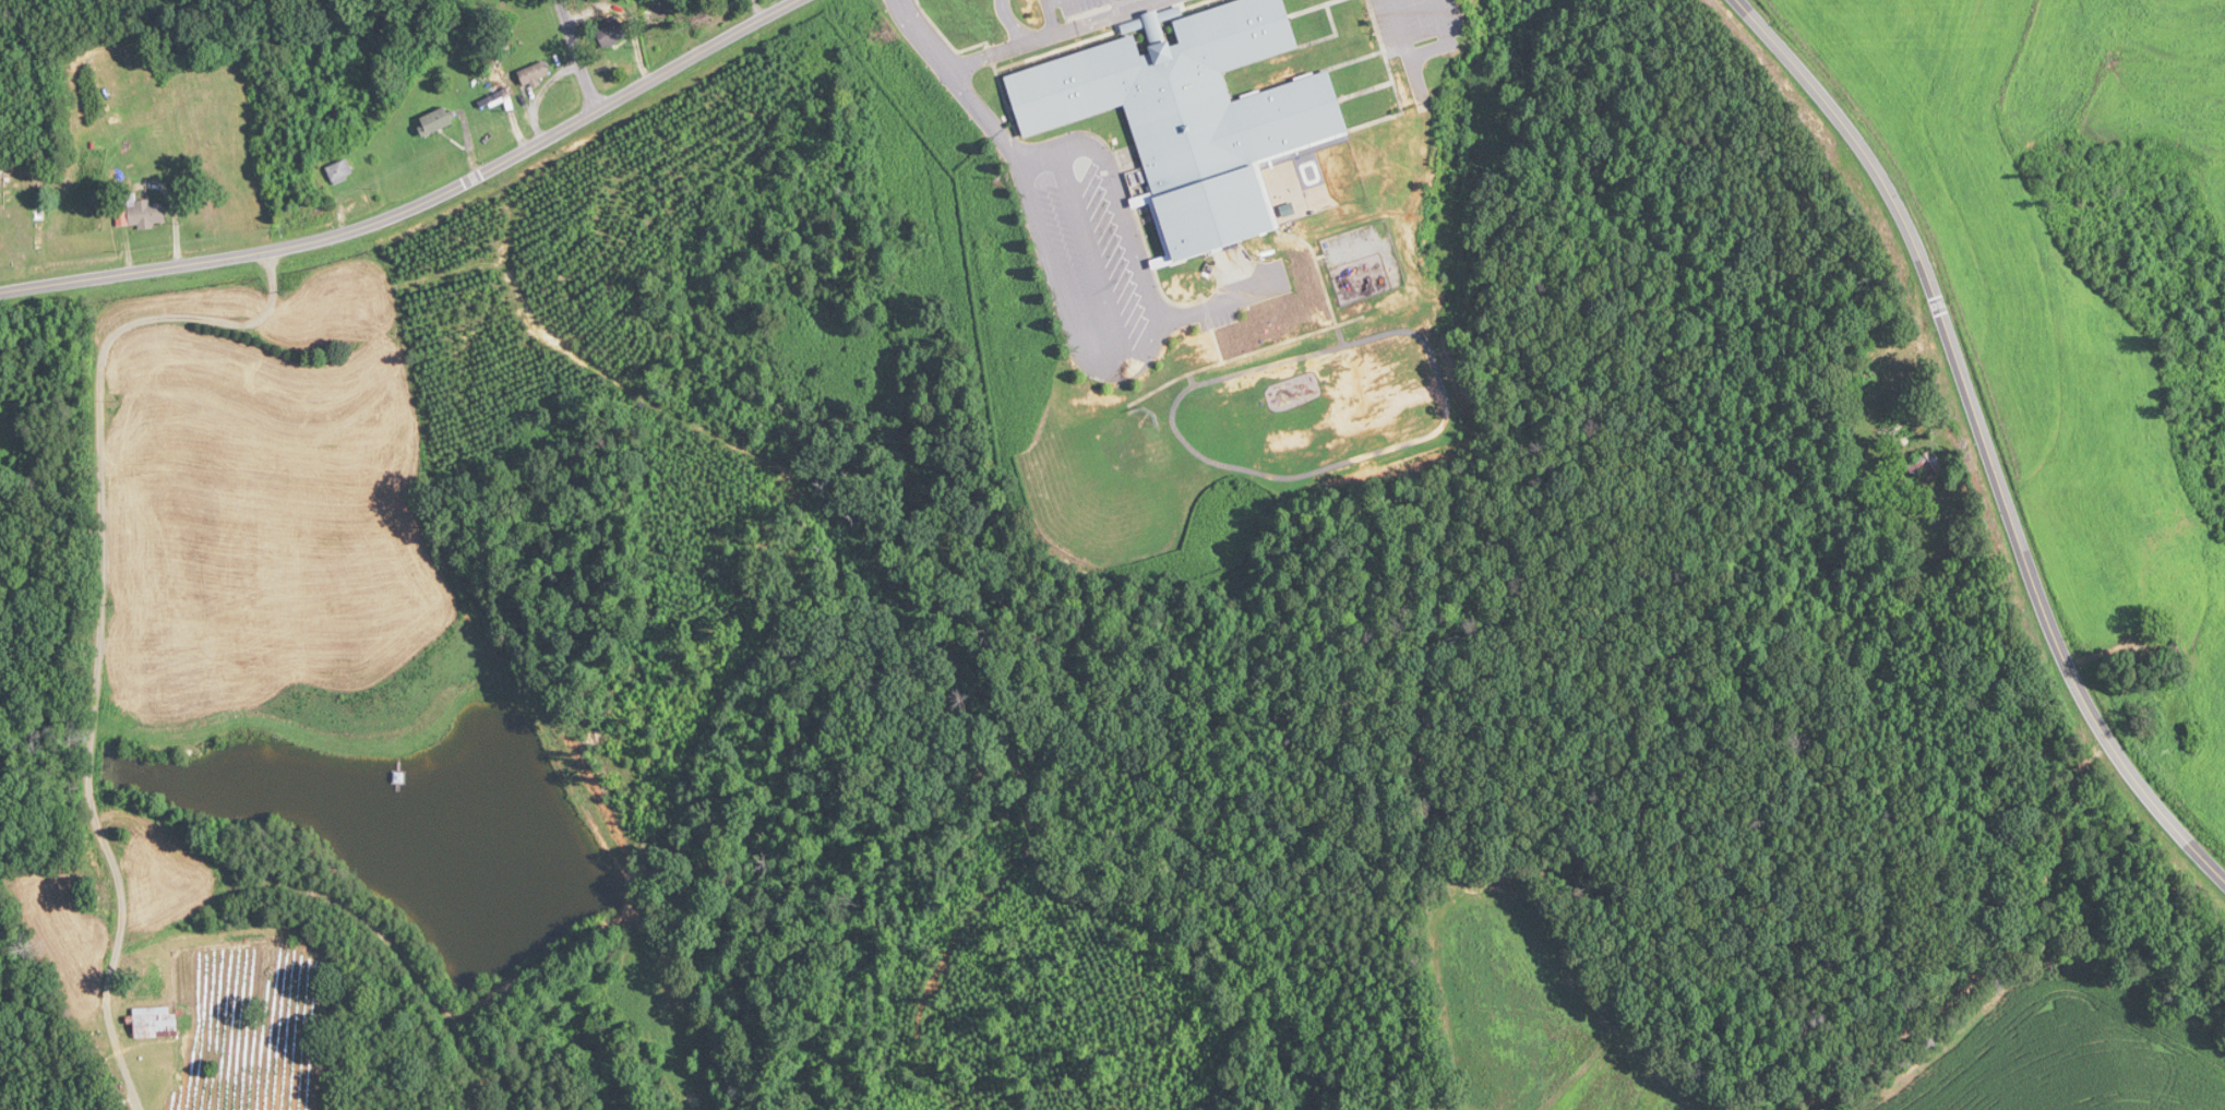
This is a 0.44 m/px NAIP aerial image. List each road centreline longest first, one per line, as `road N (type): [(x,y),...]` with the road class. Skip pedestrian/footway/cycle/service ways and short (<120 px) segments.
road 1 (residential): [(2224,880),(2151,798),(2071,671),(1930,277),(1895,203),(1852,135),(1737,0)]
road 2 (tertiary): [(0,293),(273,250),(382,220),(793,0)]

